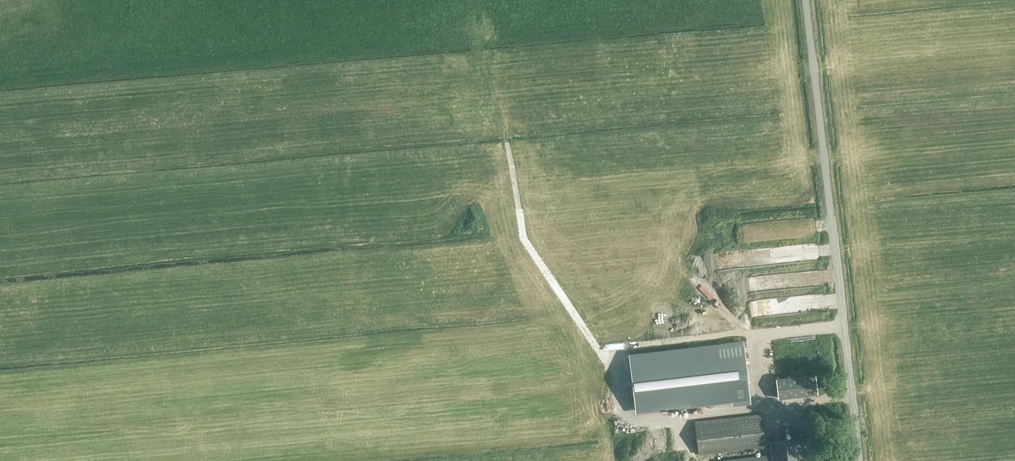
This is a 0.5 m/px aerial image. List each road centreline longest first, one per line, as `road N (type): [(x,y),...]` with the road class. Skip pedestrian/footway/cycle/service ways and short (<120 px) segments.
road 1 (unclassified): [(860,460),(805,0)]

